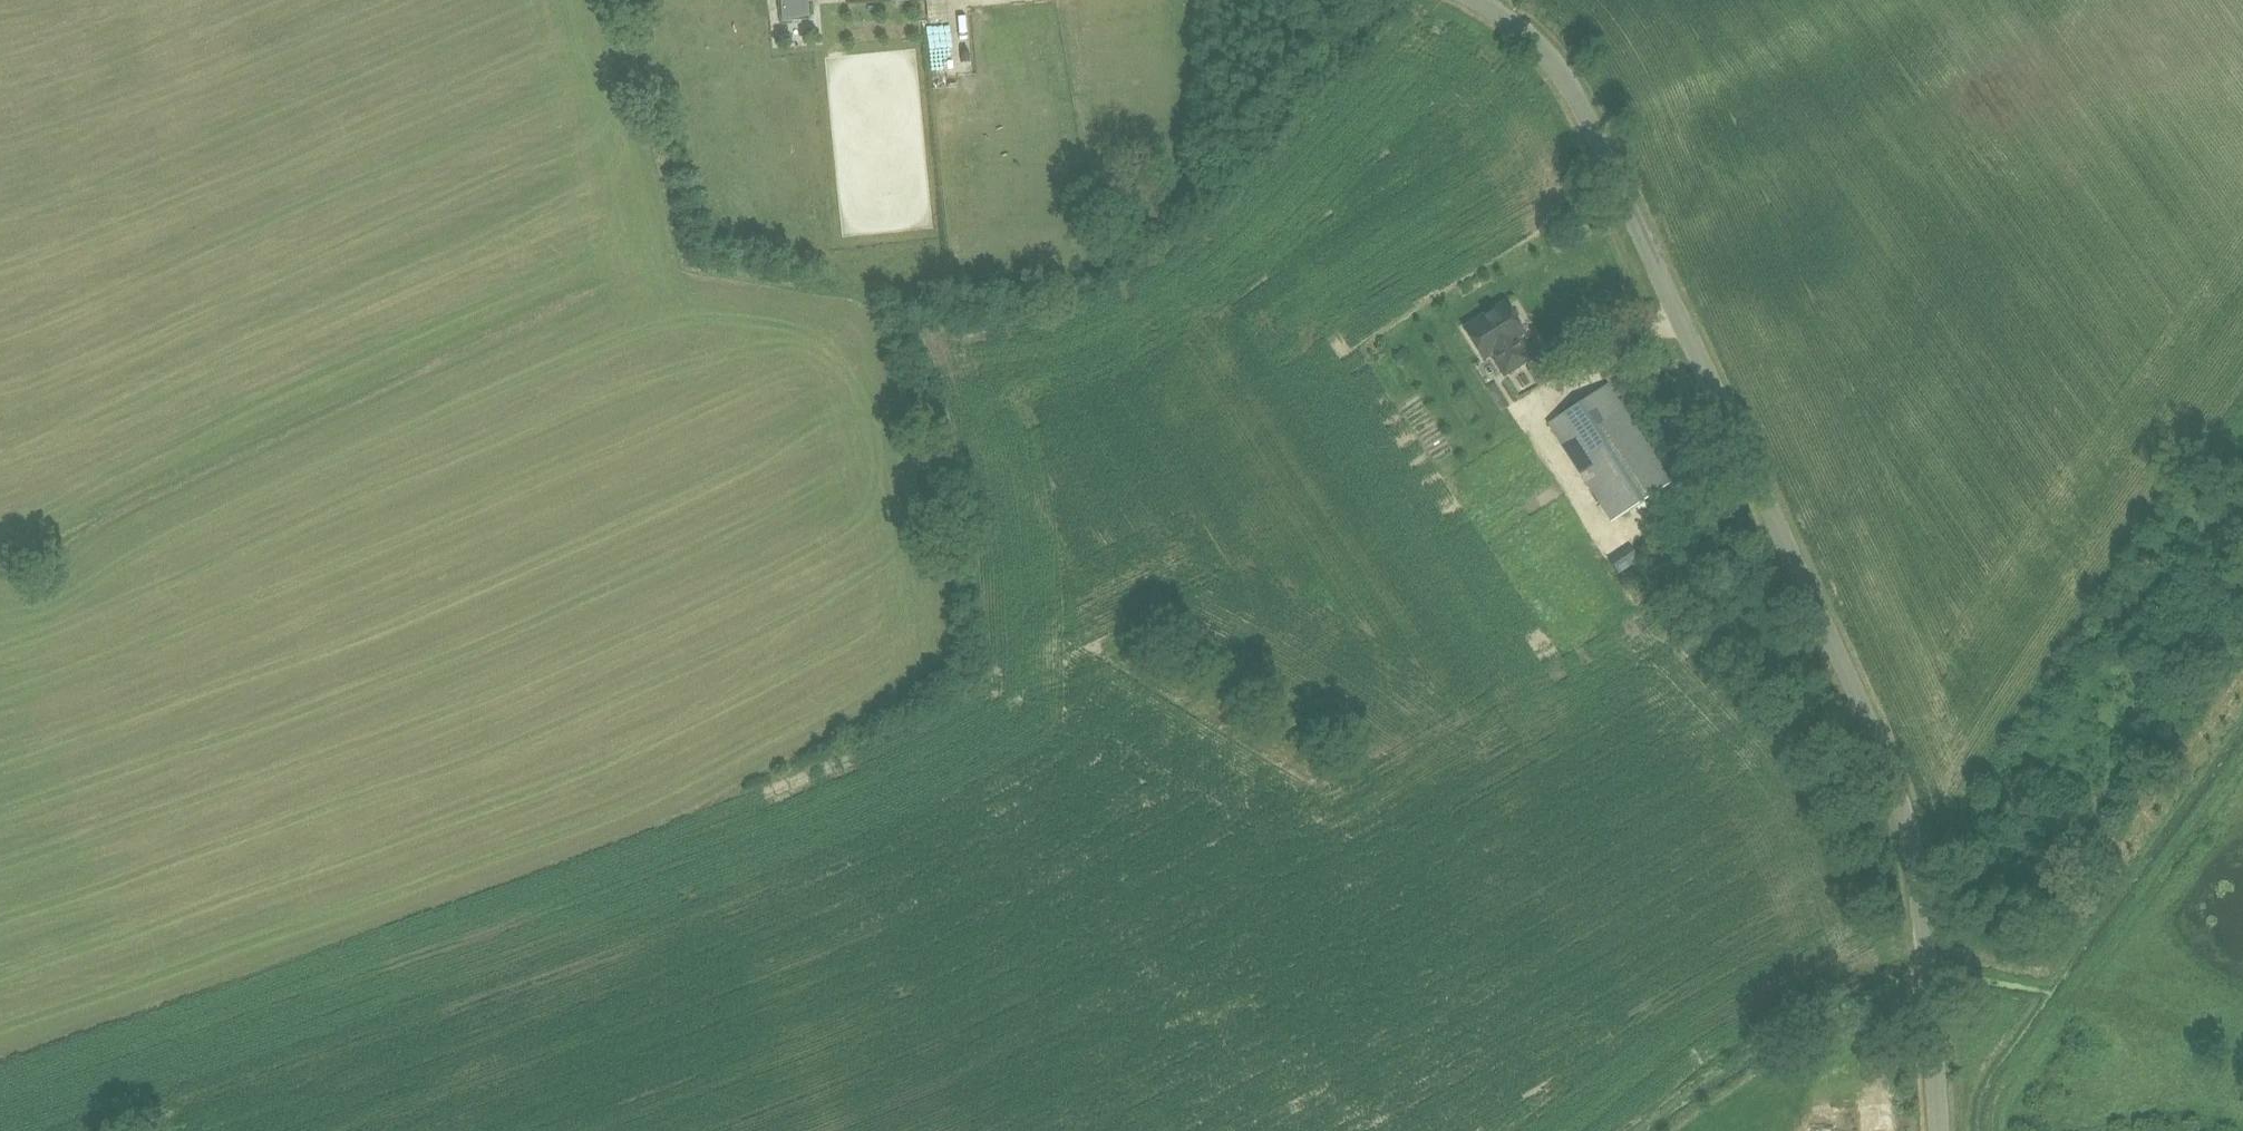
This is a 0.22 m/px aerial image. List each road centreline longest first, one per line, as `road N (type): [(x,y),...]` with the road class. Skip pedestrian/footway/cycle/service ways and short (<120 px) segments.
road 1 (unclassified): [(1939,1130),(1920,886),(1872,724),(1576,99),(1524,33),(1471,0)]

